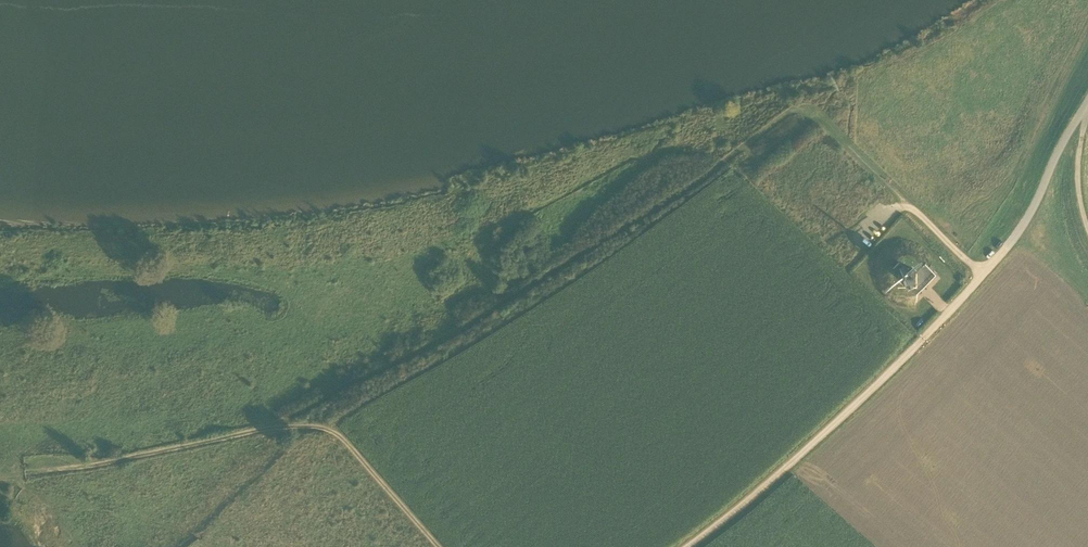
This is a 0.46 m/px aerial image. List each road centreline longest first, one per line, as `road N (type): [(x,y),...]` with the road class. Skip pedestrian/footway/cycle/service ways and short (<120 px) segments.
road 1 (track): [(276,426),(485,314),(744,146)]
road 2 (track): [(983,275),(884,378),(689,546)]
road 3 (track): [(744,146),(792,111),(817,116),(983,275)]
road 4 (track): [(276,426),(26,475)]
road 5 (track): [(439,546),(343,439),(323,429),(276,426)]
road 6 (track): [(983,275),(1033,210),(1087,99)]

